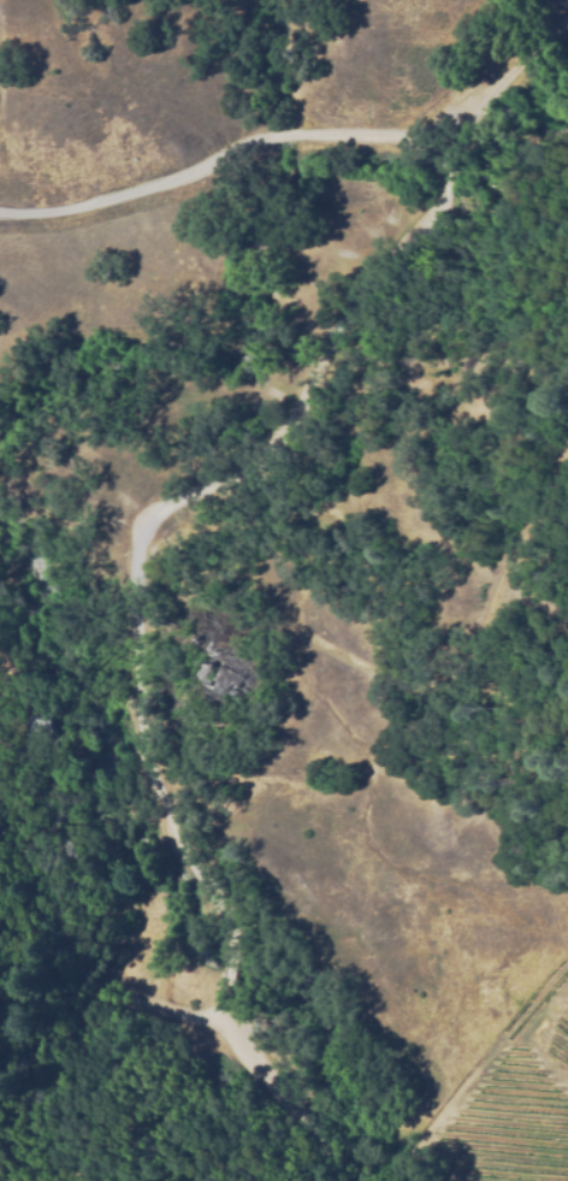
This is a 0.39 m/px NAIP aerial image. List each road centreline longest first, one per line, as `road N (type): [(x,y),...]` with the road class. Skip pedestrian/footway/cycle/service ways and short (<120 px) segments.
road 1 (residential): [(361,1180),(326,1127),(250,1065),(225,1012),(214,921),(137,746),(126,569),(146,520),(162,502),(230,467),(258,442),(350,260),(415,202),(438,128),(567,15)]
road 2 (residential): [(427,158),(387,143),(296,132),(260,137),(184,176),(77,207),(0,203)]
road 3 (residential): [(0,840),(16,849),(69,952),(123,1000),(183,1010),(220,991)]

